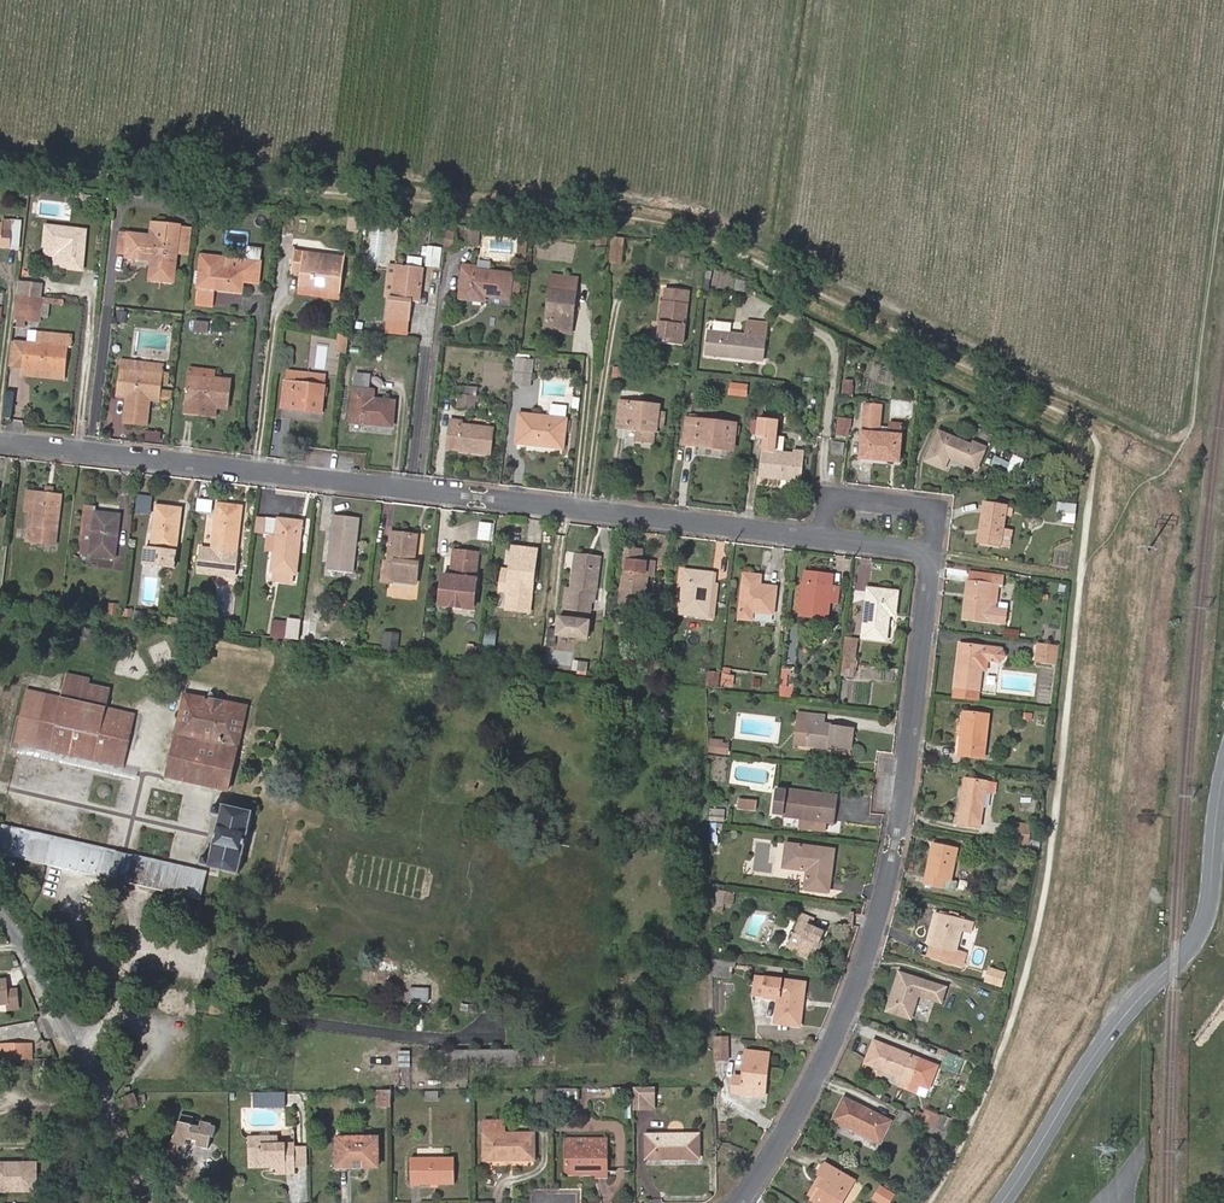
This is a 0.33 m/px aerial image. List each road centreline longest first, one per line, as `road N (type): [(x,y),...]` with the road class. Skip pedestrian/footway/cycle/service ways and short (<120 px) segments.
road 1 (residential): [(832,536),(0,443)]
road 2 (residential): [(744,1202),(810,1103),(864,1000),(899,897),(940,549)]
road 3 (secondary): [(1002,1202),(1101,1047),(1199,934),(1223,772)]
road 4 (residential): [(0,915),(56,982),(149,1202)]
road 5 (residential): [(940,549),(946,507),(838,495),(832,536)]

